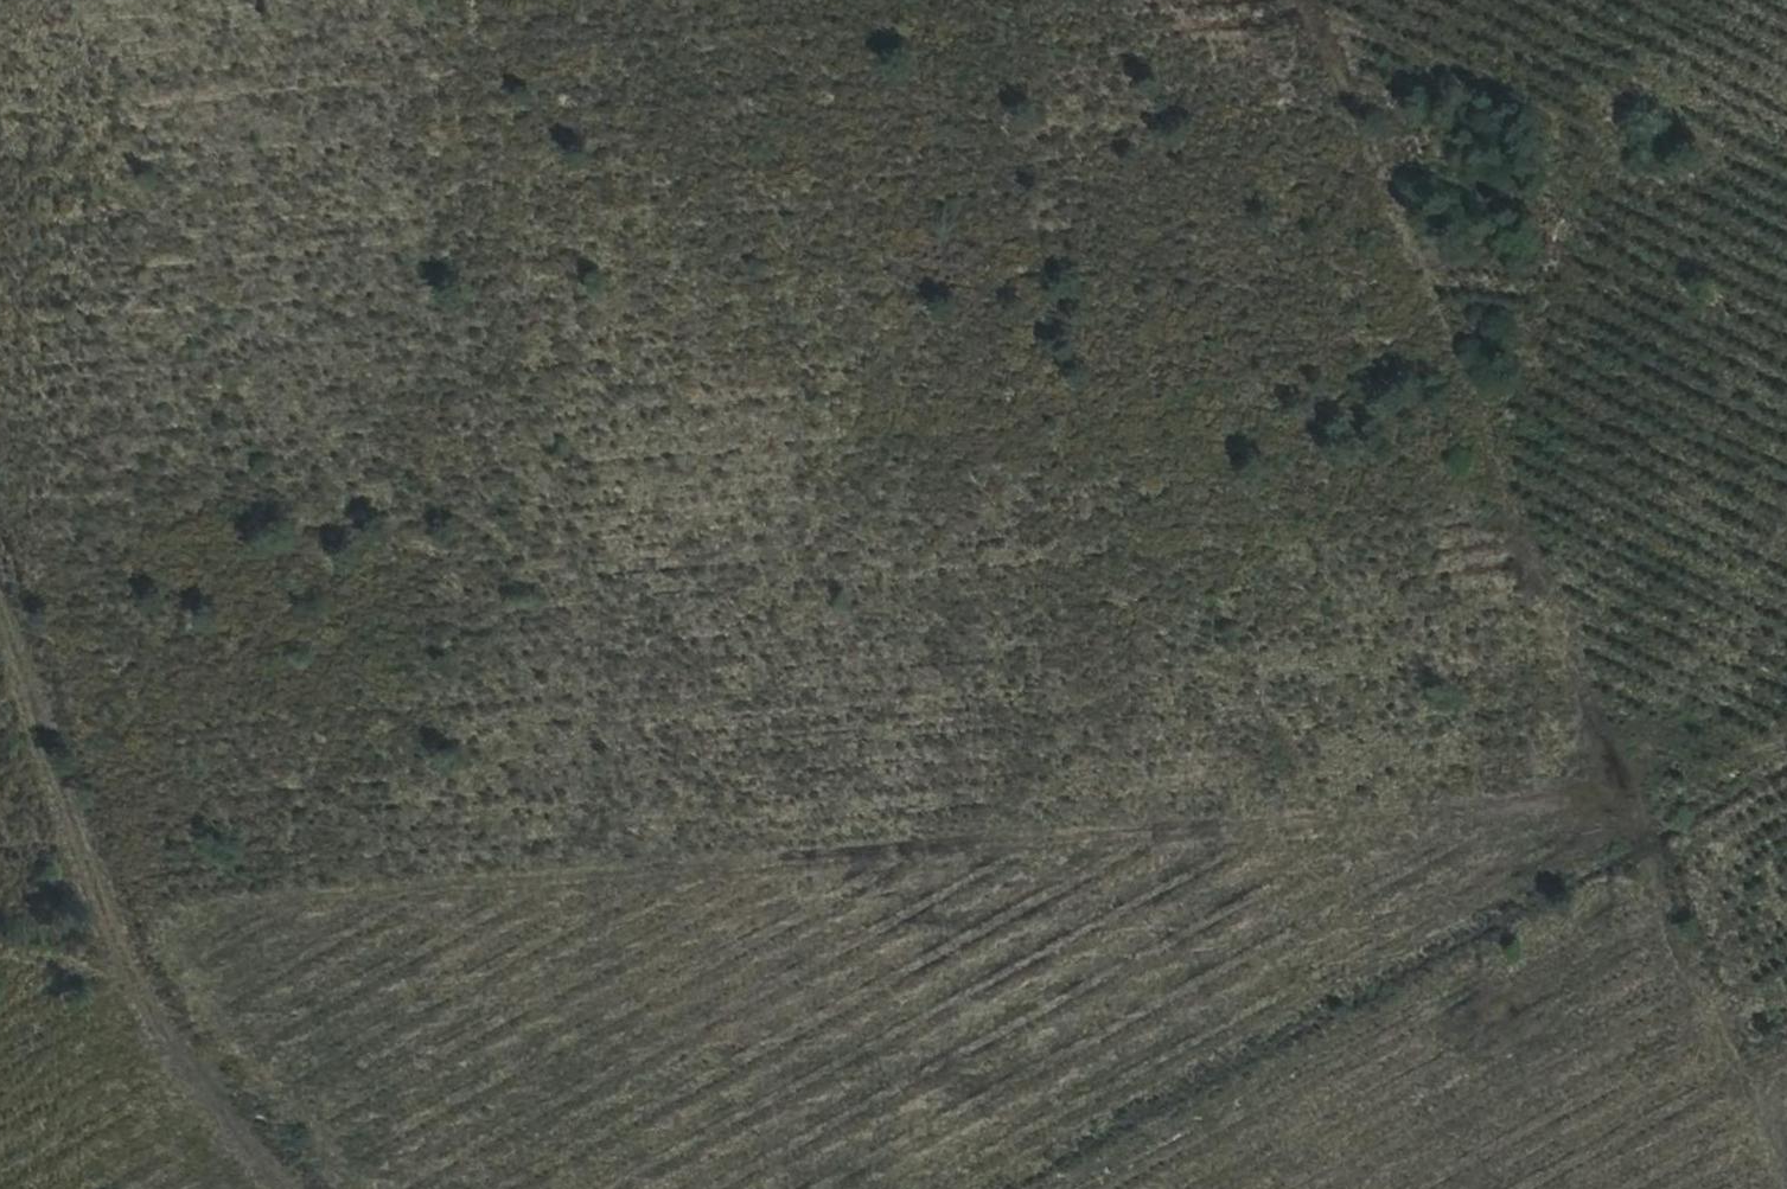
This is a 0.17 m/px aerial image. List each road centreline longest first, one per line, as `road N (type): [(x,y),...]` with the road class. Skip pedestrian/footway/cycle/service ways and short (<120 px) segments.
road 1 (track): [(305,1188),(192,1034),(38,706),(0,577)]

